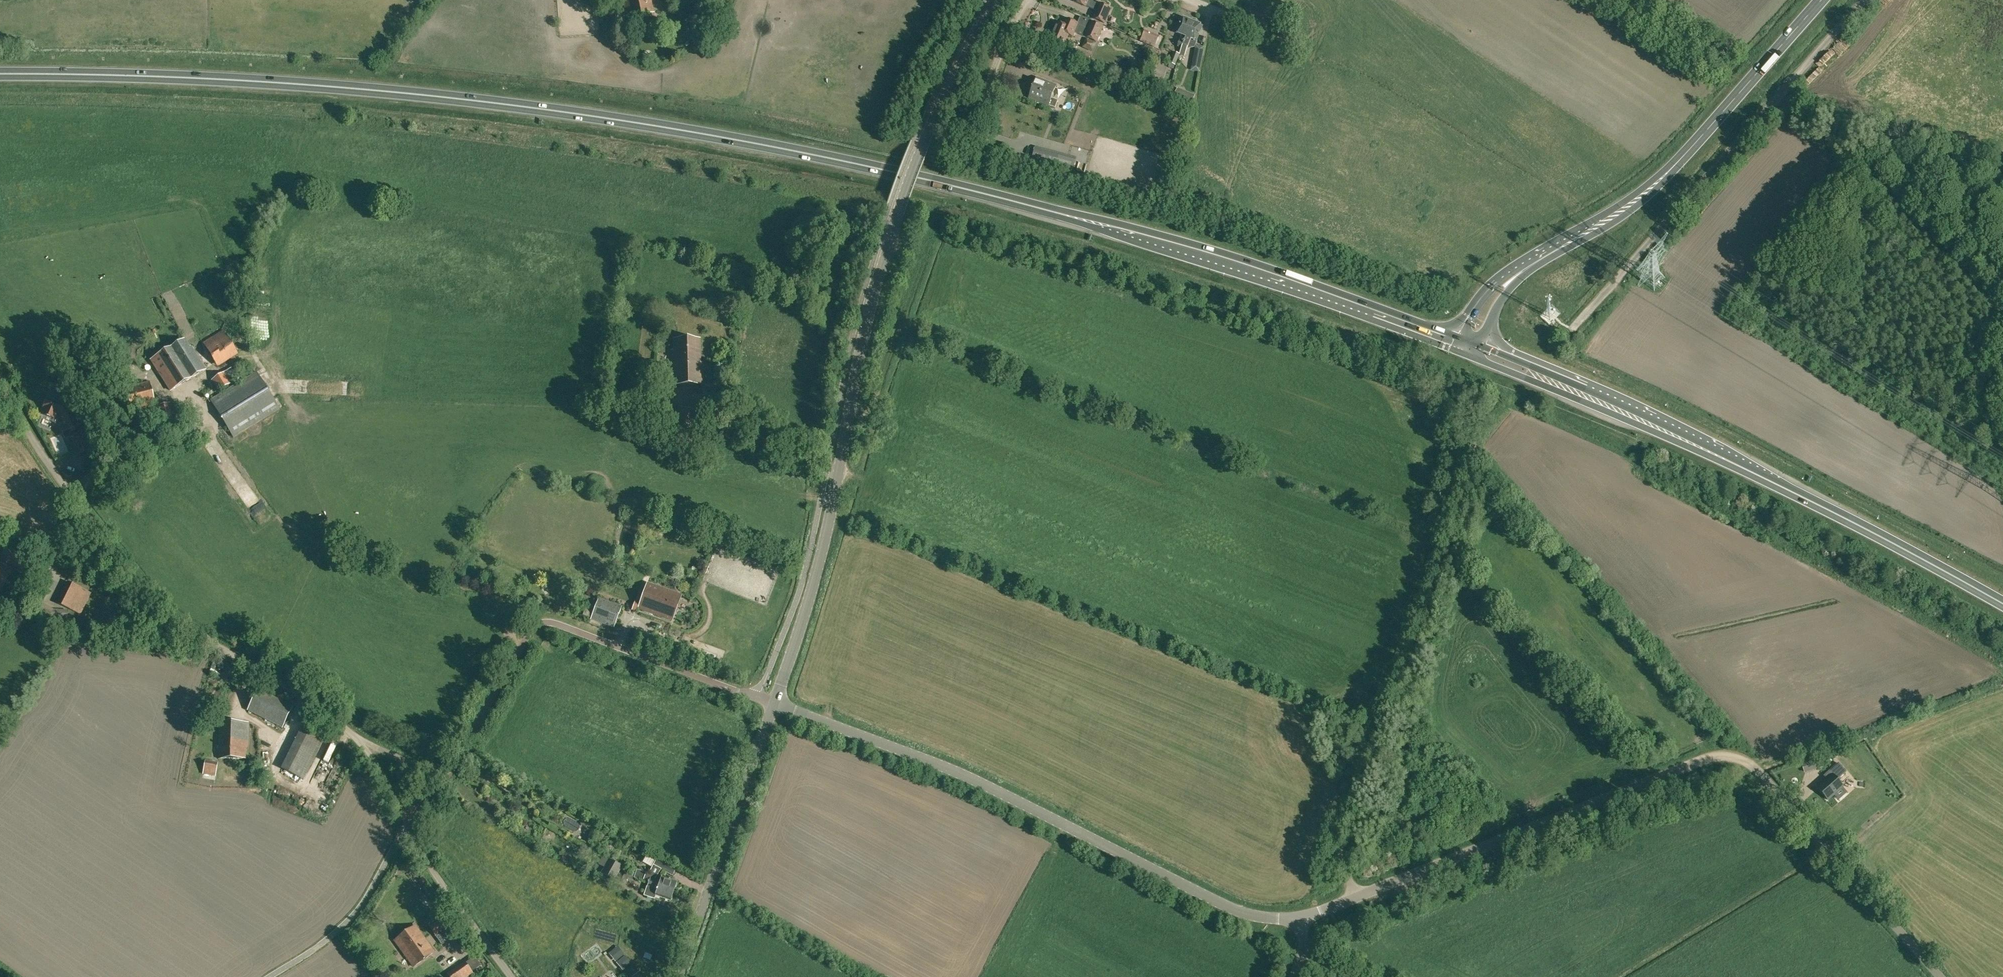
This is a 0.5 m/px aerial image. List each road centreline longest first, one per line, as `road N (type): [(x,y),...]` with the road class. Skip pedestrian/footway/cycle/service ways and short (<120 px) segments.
road 1 (trunk): [(0,74),(273,83),(469,100),(745,141),(1105,225),(1460,344)]
road 2 (tertiary): [(775,704),(826,541),(856,360),(893,222),(959,60),(996,0)]
road 3 (unclassified): [(1930,976),(1719,747),(1670,748),(1623,778),(1360,890)]
road 4 (unclassified): [(1303,913),(1242,913),(971,780),(775,704)]
road 5 (unclassified): [(775,704),(551,623),(532,632),(446,771),(430,773),(367,747)]
road 6 (unclassified): [(1360,890),(1345,854),(1470,454)]
road 7 (unclassified): [(1866,0),(1575,328)]
road 8 (primary): [(1820,0),(1654,186),(1533,262)]
road 9 (unclassified): [(82,509),(188,630),(367,747)]
road 10 (trunk): [(1460,344),(1475,358),(1775,483)]
road 11 (trunk): [(1775,483),(1481,345)]
road 12 (tertiary): [(680,976),(775,704)]
road 13 (trunk): [(1775,483),(2002,603)]
road 14 (unclassified): [(512,976),(442,885),(406,821)]
road 15 (track): [(82,509),(84,481),(211,429)]
road 16 (unclassified): [(82,509),(0,377)]
road 17 (unclassified): [(0,625),(38,591),(82,509)]
road 18 (track): [(1881,176),(1776,100)]

